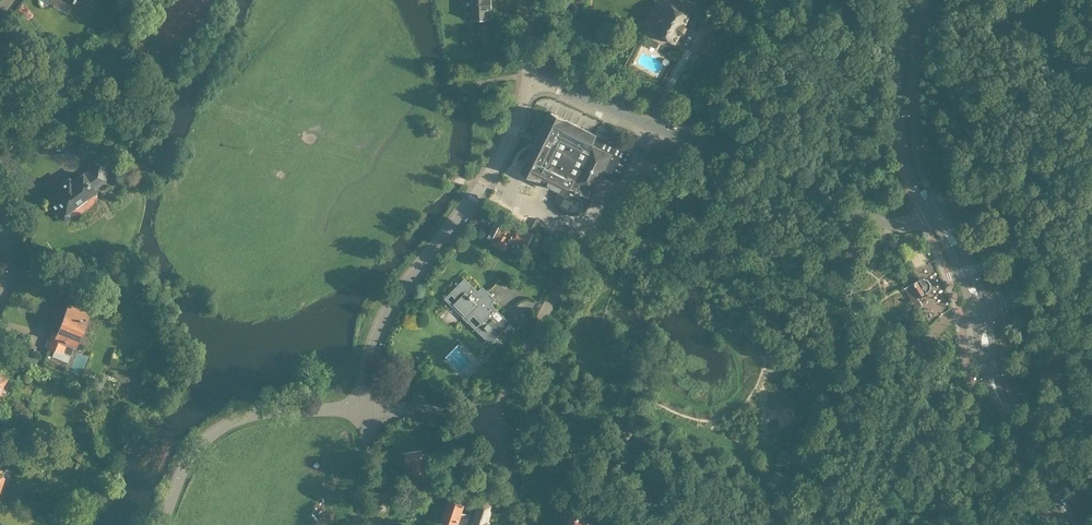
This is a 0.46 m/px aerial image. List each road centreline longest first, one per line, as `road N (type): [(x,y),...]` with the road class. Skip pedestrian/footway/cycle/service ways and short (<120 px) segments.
road 1 (residential): [(927,210),(900,224),(871,219),(764,167),(529,81)]
road 2 (residential): [(365,411),(379,329),(482,187),(529,81)]
road 3 (residential): [(162,524),(192,461),(235,421),(365,411)]
road 4 (tertiary): [(909,0),(899,99),(909,175),(927,210)]
road 5 (tertiary): [(938,204),(919,164),(912,112),(921,0)]
road 6 (residential): [(493,419),(568,269)]
road 7 (tertiary): [(1077,524),(999,397)]
road 8 (residential): [(493,419),(450,409),(365,411)]

